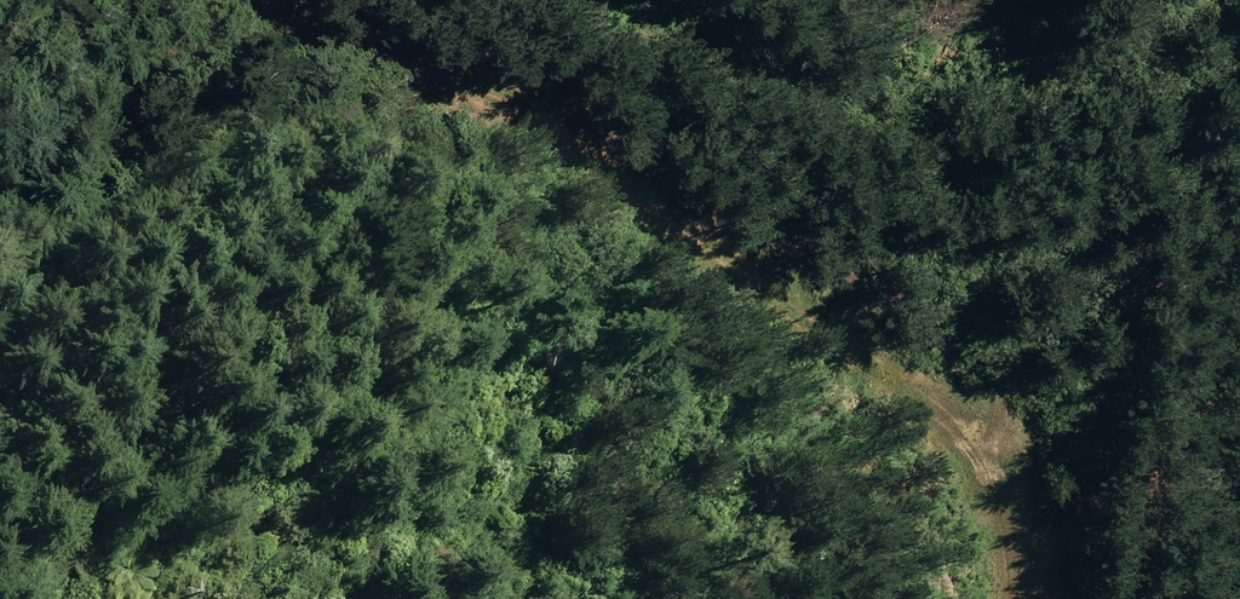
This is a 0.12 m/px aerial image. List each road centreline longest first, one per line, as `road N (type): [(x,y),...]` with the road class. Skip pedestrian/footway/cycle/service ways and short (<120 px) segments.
road 1 (track): [(991,598),(993,553),(968,481),(817,310),(751,267),(407,99),(342,55),(282,0)]
road 2 (track): [(443,0),(515,58),(598,83),(786,119),(903,124),(993,116),(1030,103),(1228,0)]

